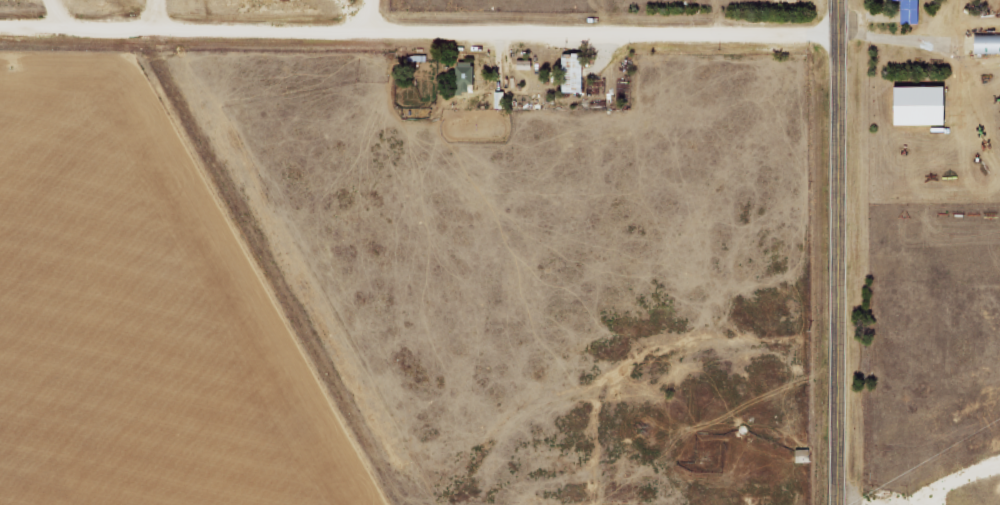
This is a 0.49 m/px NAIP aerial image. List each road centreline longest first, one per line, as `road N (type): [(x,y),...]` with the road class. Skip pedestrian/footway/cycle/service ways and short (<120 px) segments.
road 1 (residential): [(837,34),(0,26)]
road 2 (secondary): [(837,504),(837,0)]

